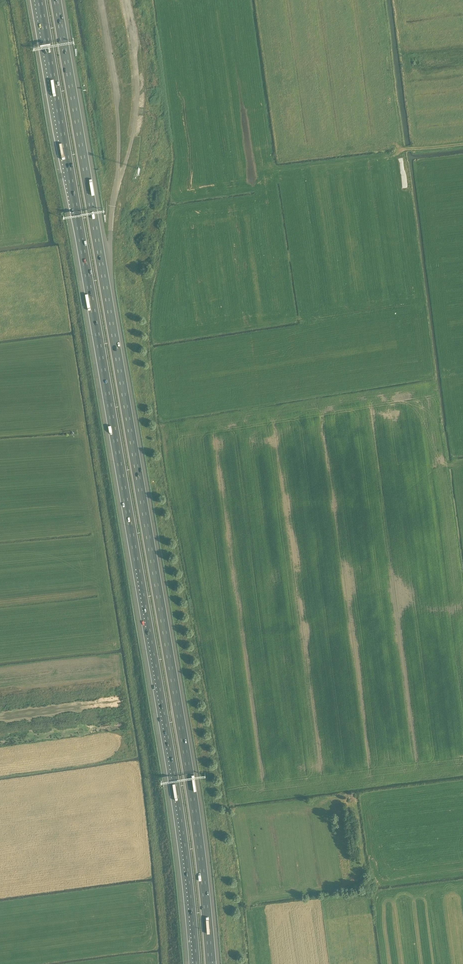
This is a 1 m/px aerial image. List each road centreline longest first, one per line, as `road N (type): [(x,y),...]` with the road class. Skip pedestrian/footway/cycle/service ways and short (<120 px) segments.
road 1 (motorway): [(211,963),(193,800),(56,0)]
road 2 (motorway): [(40,0),(177,803),(195,963)]

